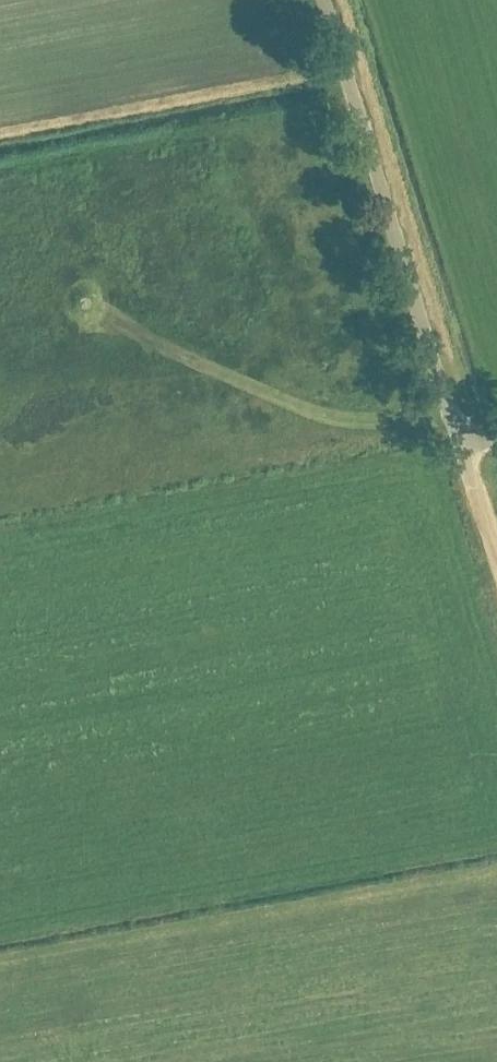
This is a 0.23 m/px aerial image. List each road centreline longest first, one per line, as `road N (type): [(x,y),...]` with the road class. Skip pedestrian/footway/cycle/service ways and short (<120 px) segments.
road 1 (unclassified): [(460,443),(325,0)]

